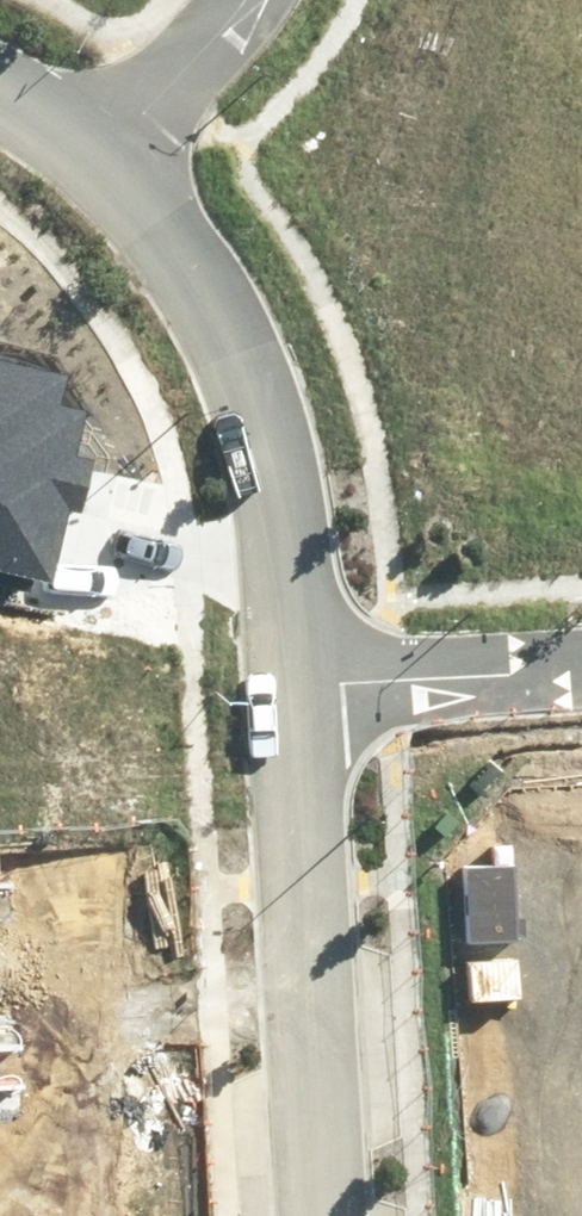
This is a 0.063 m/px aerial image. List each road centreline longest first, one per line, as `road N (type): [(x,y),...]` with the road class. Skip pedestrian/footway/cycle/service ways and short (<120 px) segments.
road 1 (residential): [(295,688),(325,1215)]
road 2 (residential): [(225,287),(279,462),(295,688)]
road 3 (residential): [(581,667),(295,688)]
road 4 (residential): [(225,287),(166,197),(101,139)]
road 5 (residential): [(101,139),(187,57),(224,0)]

